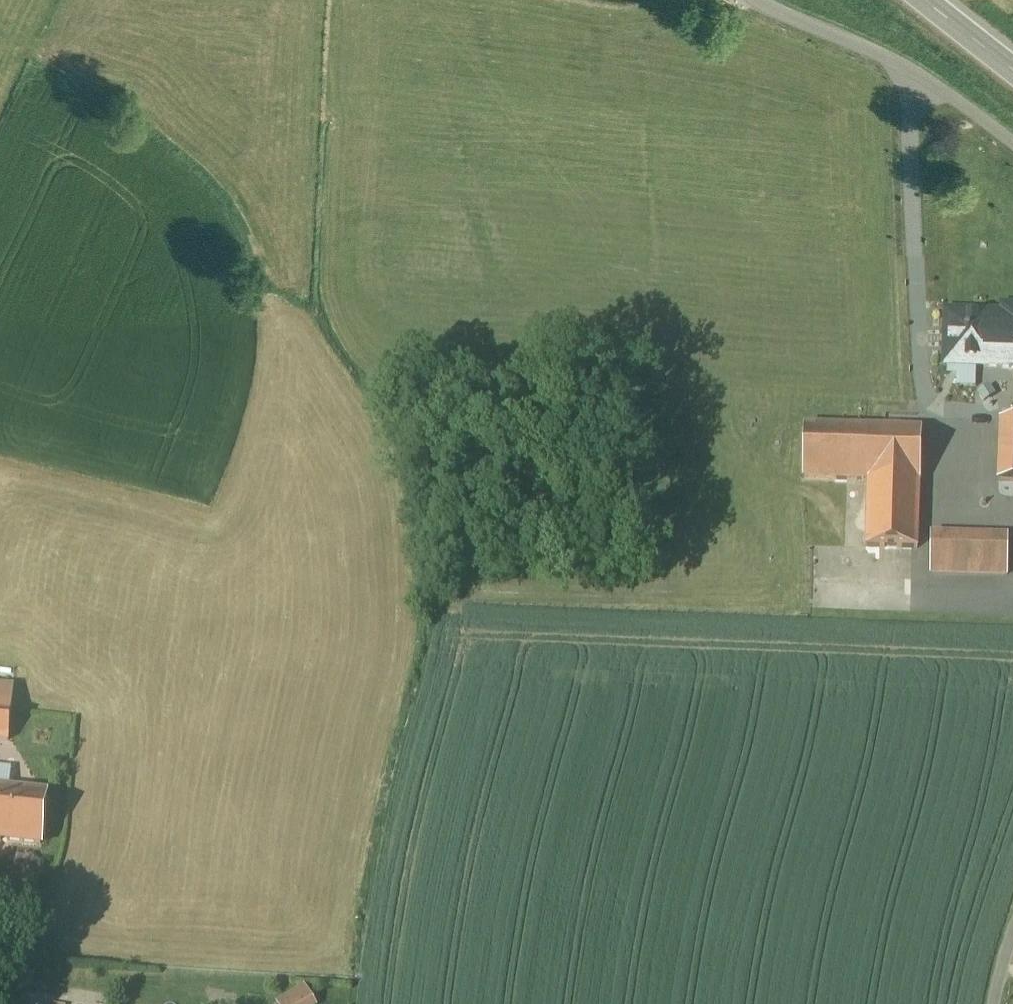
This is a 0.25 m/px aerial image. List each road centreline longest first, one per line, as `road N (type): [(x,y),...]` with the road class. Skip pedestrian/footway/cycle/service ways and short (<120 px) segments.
road 1 (unclassified): [(1012,143),(920,76),(756,0)]

